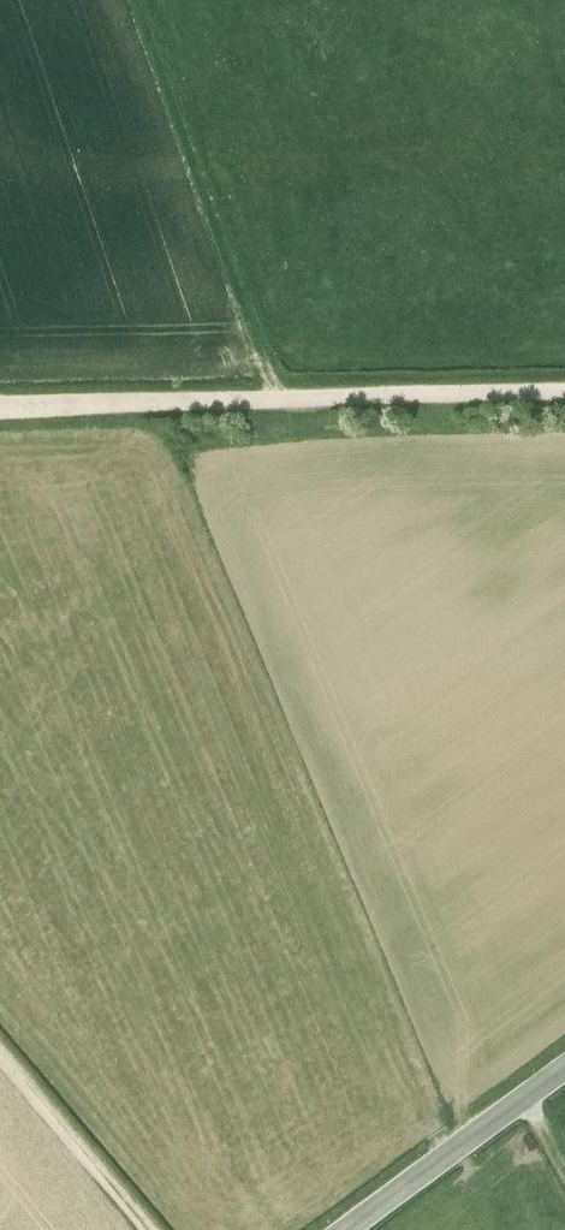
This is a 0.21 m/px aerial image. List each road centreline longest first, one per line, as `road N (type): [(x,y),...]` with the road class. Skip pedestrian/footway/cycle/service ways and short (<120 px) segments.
road 1 (track): [(0,414),(564,394)]
road 2 (tertiary): [(351,1229),(564,1072)]
road 3 (track): [(146,1229),(0,1054)]

